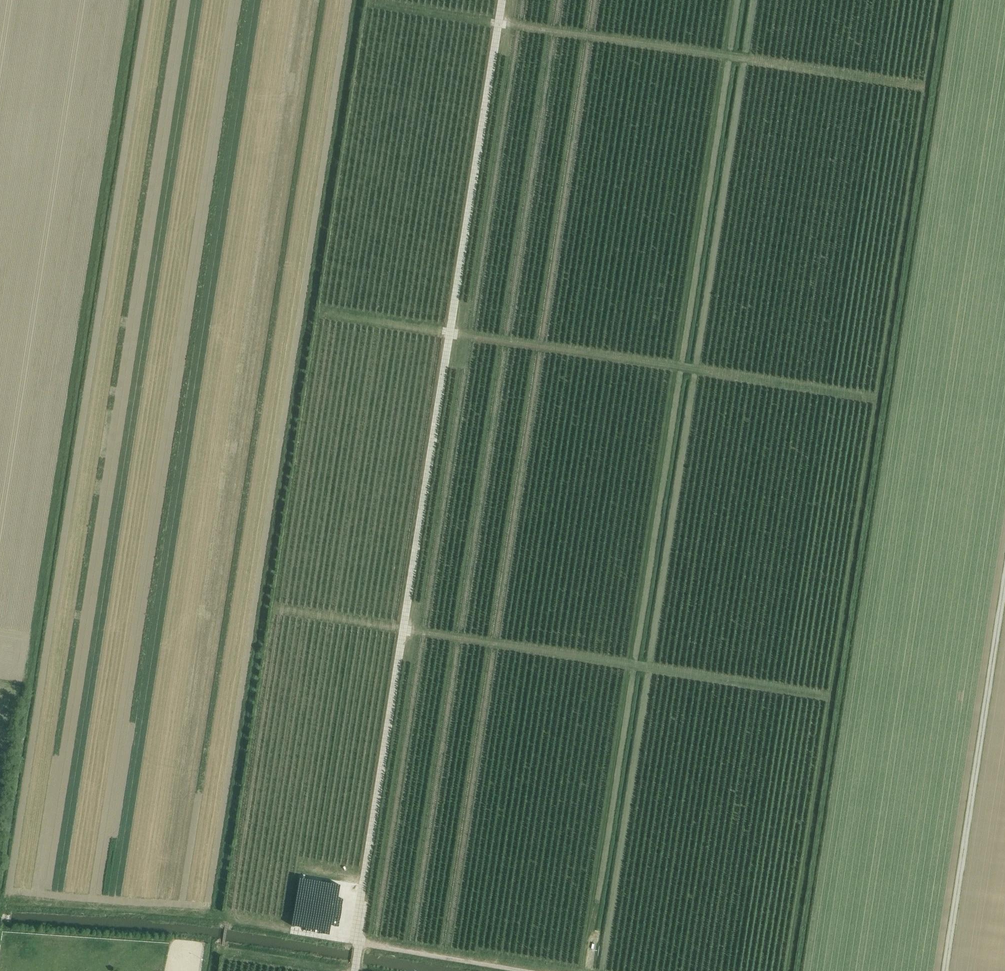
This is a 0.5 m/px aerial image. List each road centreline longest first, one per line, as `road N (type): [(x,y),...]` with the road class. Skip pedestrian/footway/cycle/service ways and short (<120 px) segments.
road 1 (track): [(945,970),(1004,579)]

